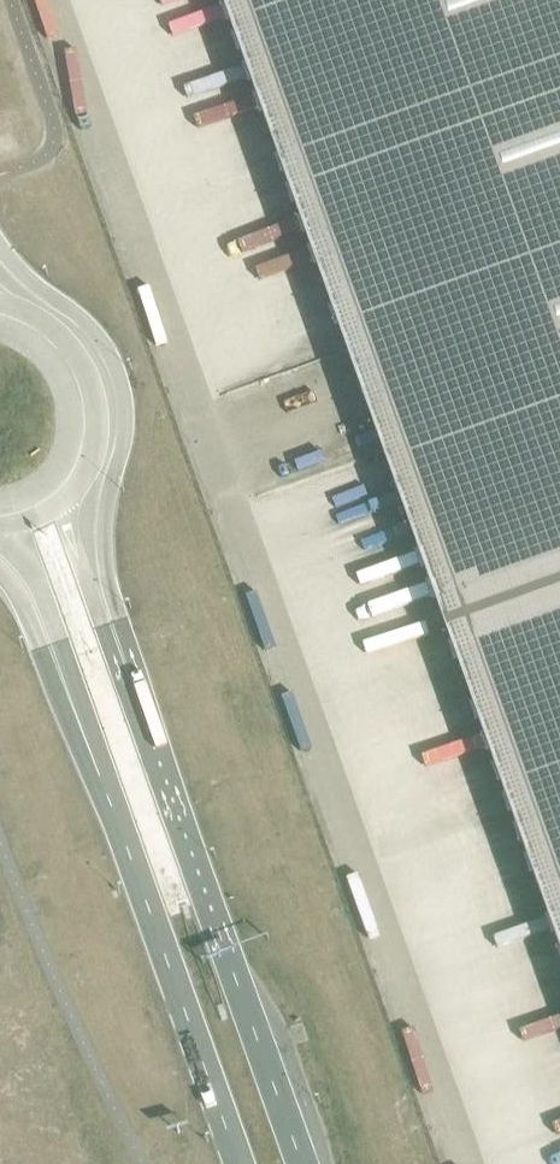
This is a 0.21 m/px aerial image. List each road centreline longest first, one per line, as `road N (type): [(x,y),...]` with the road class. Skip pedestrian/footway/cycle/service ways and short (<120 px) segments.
road 1 (tertiary): [(300,1163),(112,629)]
road 2 (tertiary): [(74,702),(240,1163)]
road 3 (tertiary): [(112,629),(104,538),(124,430),(119,379),(83,320),(0,248)]
road 4 (tertiary): [(66,499),(94,450),(94,393),(62,338),(0,303)]
road 5 (tertiary): [(0,532),(38,582),(74,702)]
road 6 (tertiary): [(0,571),(74,702)]
road 7 (tertiary): [(112,629),(87,586),(63,516),(66,499)]

